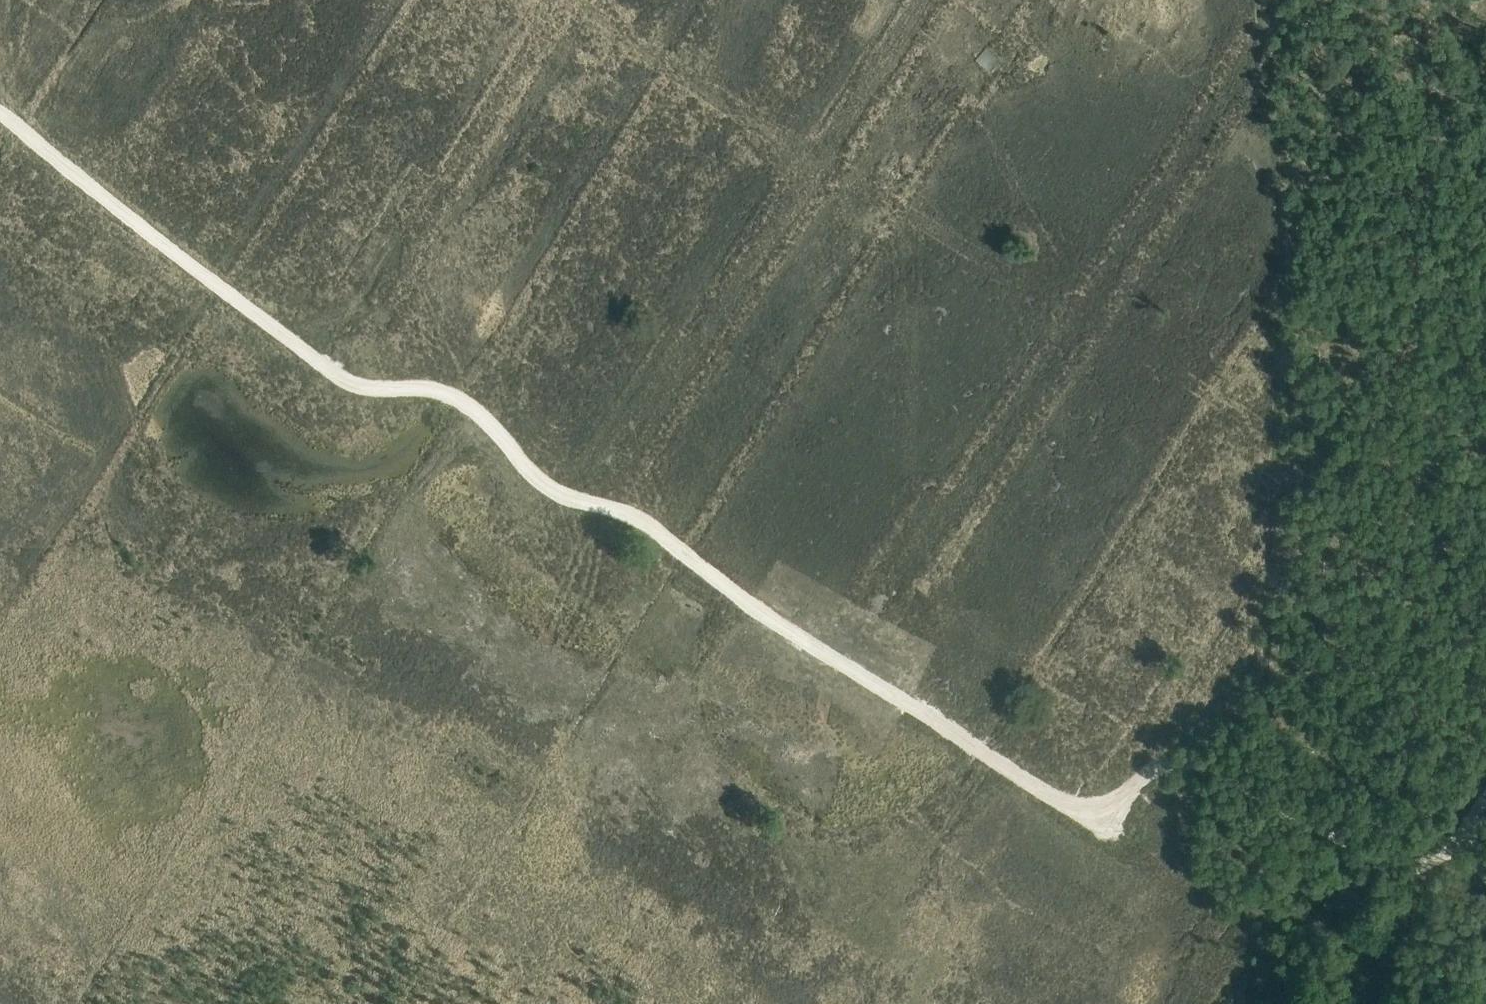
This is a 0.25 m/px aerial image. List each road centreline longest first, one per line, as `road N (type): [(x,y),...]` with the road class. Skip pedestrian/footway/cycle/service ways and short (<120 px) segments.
road 1 (track): [(0,114),(338,378),(452,395),(547,488),(642,522),(789,633),(1062,802),(1106,810),(1152,770),(1184,758)]
road 2 (track): [(1485,804),(1448,851),(1408,866),(1384,861),(1184,758)]

